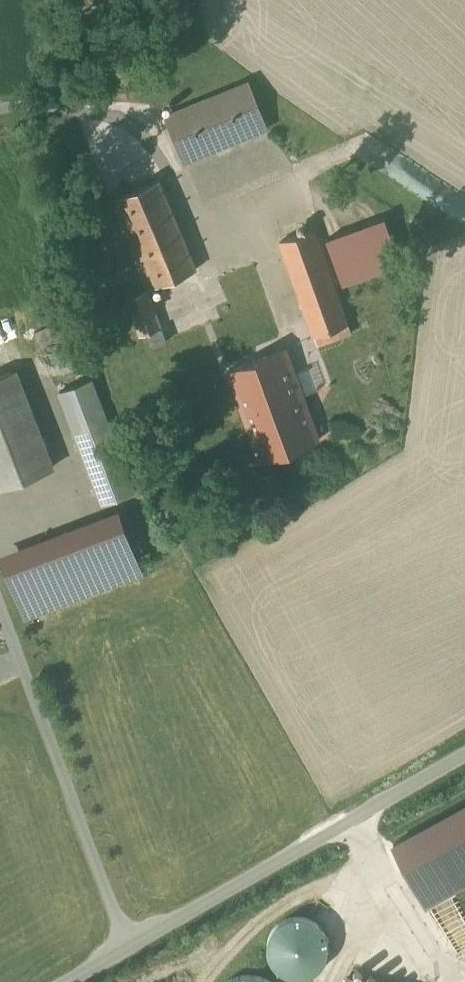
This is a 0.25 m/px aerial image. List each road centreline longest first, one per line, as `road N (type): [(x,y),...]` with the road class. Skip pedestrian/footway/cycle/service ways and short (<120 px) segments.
road 1 (unclassified): [(72,981),(464,759)]

